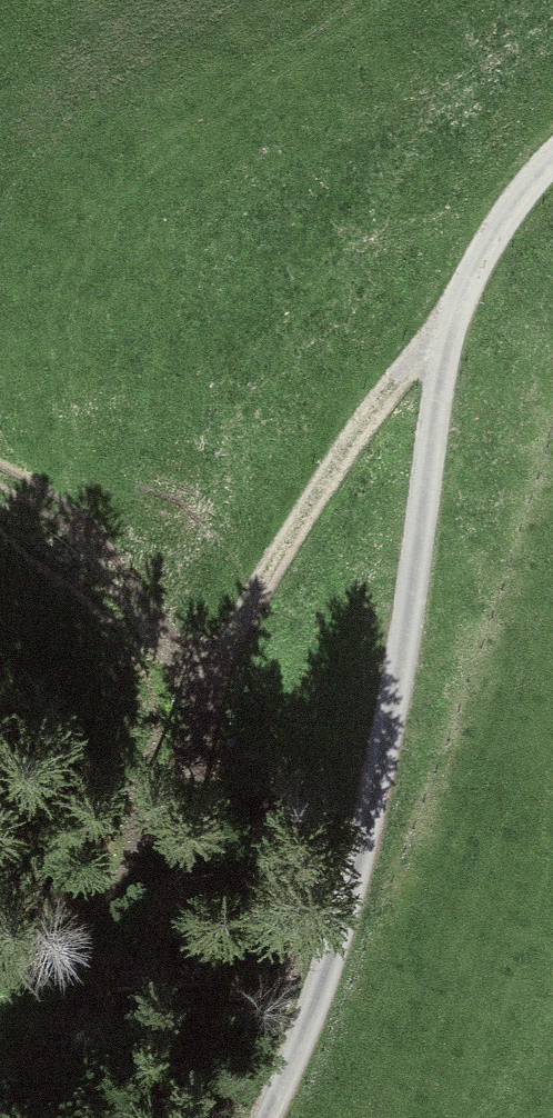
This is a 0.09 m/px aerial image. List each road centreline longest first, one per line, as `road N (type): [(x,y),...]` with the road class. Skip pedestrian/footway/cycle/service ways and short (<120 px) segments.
road 1 (track): [(552,158),(496,231),(449,337),(373,806),(324,979),(264,1117)]
road 2 (track): [(0,1084),(78,975),(159,832),(254,600),(389,390),(449,337)]

